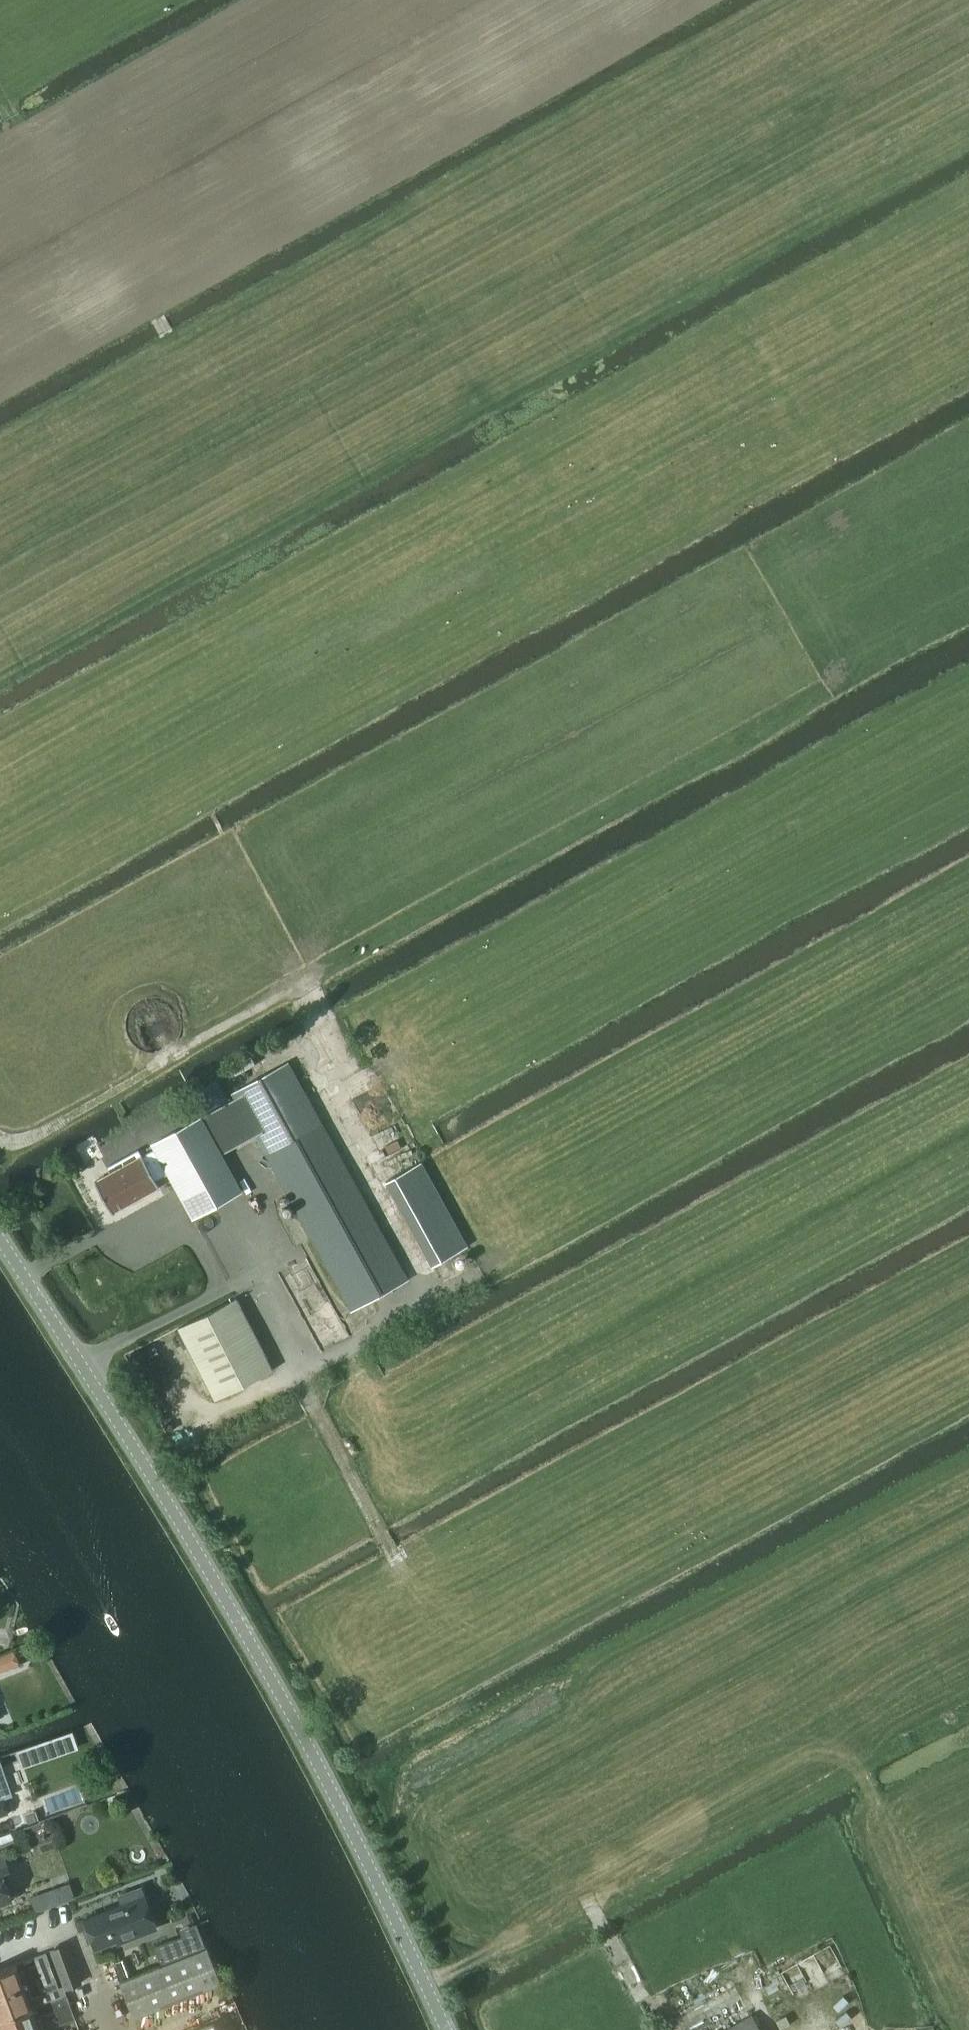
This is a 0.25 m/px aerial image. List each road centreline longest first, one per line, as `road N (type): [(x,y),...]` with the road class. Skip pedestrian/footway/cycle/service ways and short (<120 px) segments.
road 1 (tertiary): [(446,2029),(337,1795),(0,1239)]

